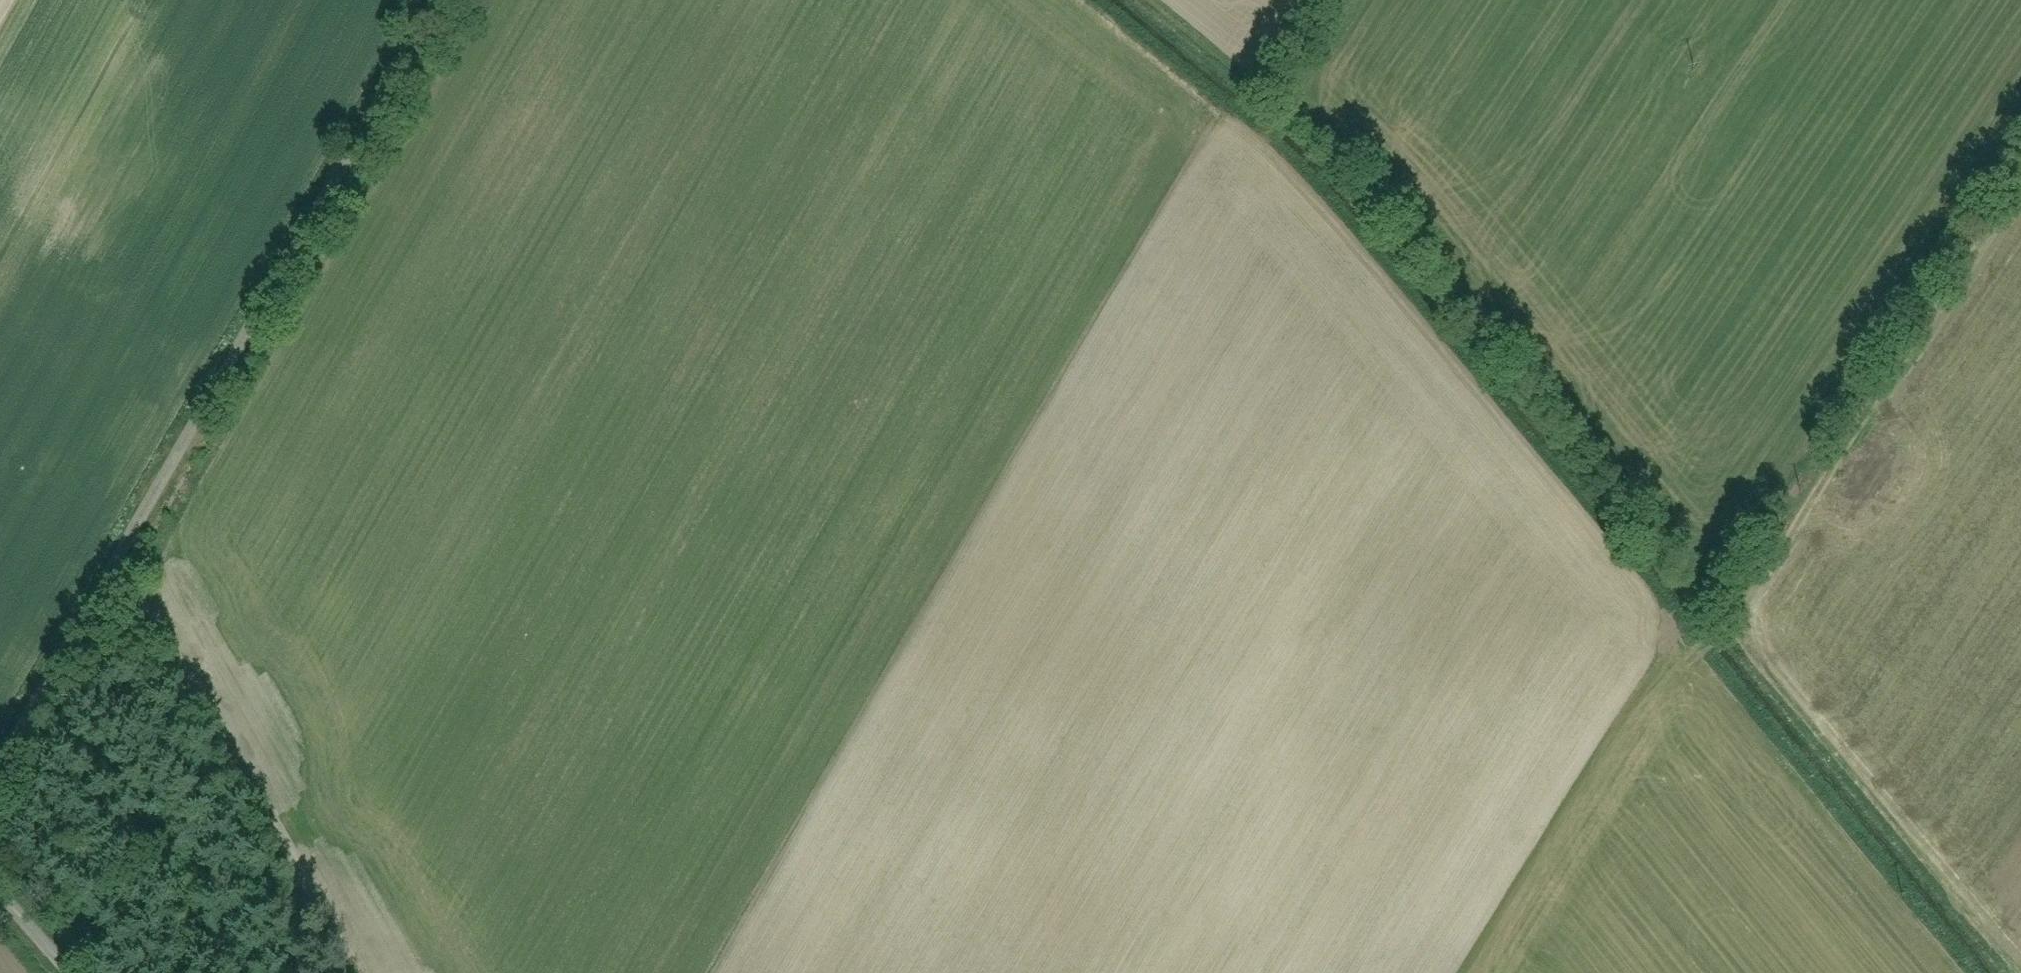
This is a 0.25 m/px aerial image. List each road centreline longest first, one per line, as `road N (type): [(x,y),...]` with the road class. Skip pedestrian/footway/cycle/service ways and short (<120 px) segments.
road 1 (unclassified): [(0,773),(442,0)]

